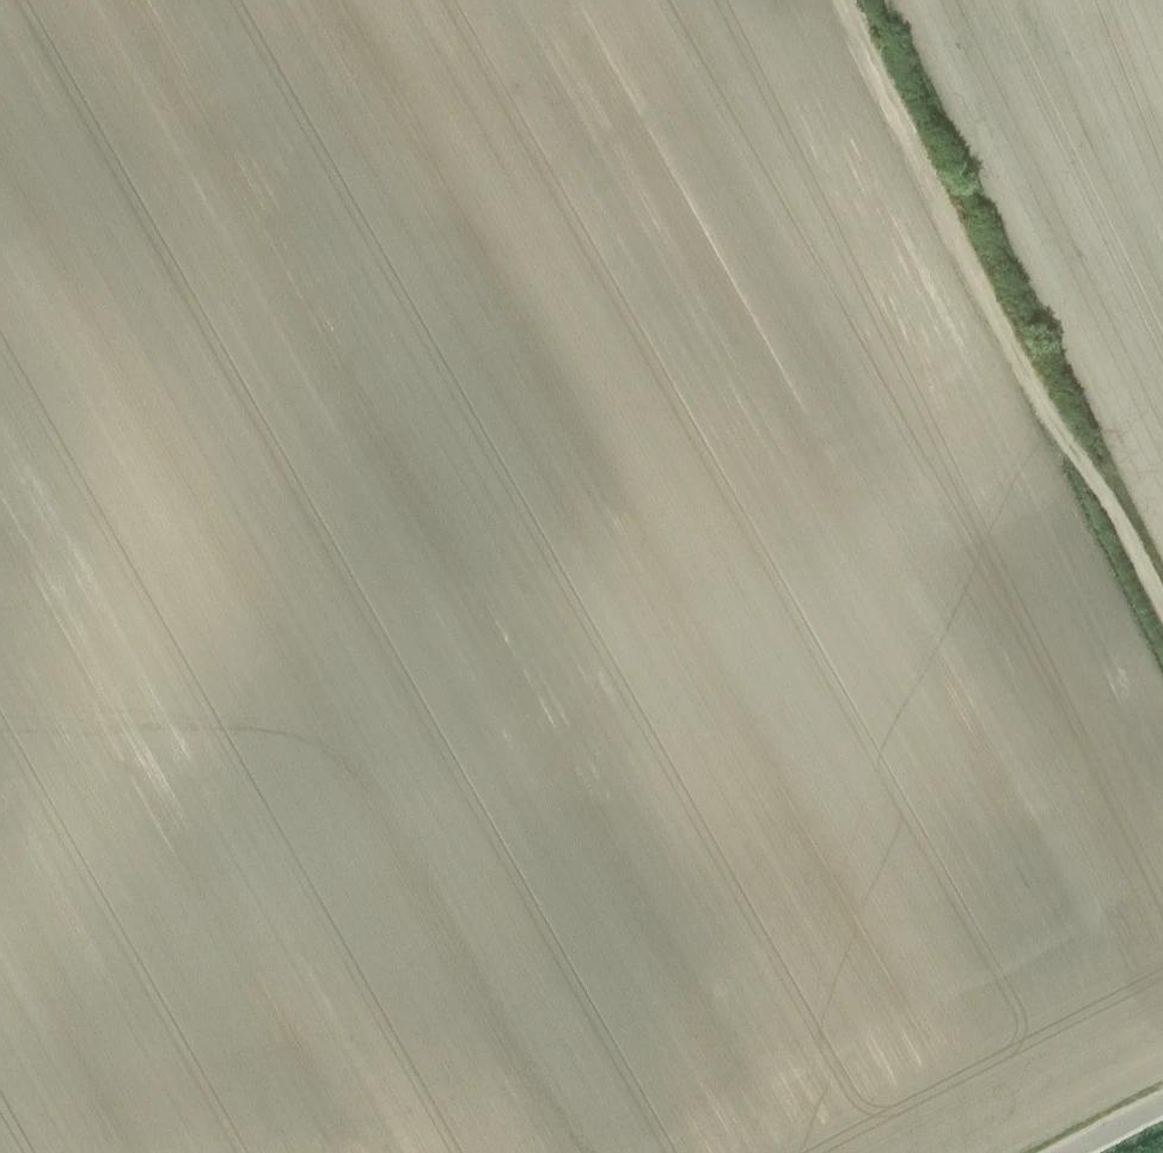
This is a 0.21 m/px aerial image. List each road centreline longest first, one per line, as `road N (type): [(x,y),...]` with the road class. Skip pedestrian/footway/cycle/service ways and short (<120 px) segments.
road 1 (track): [(862,0),(1162,608)]

